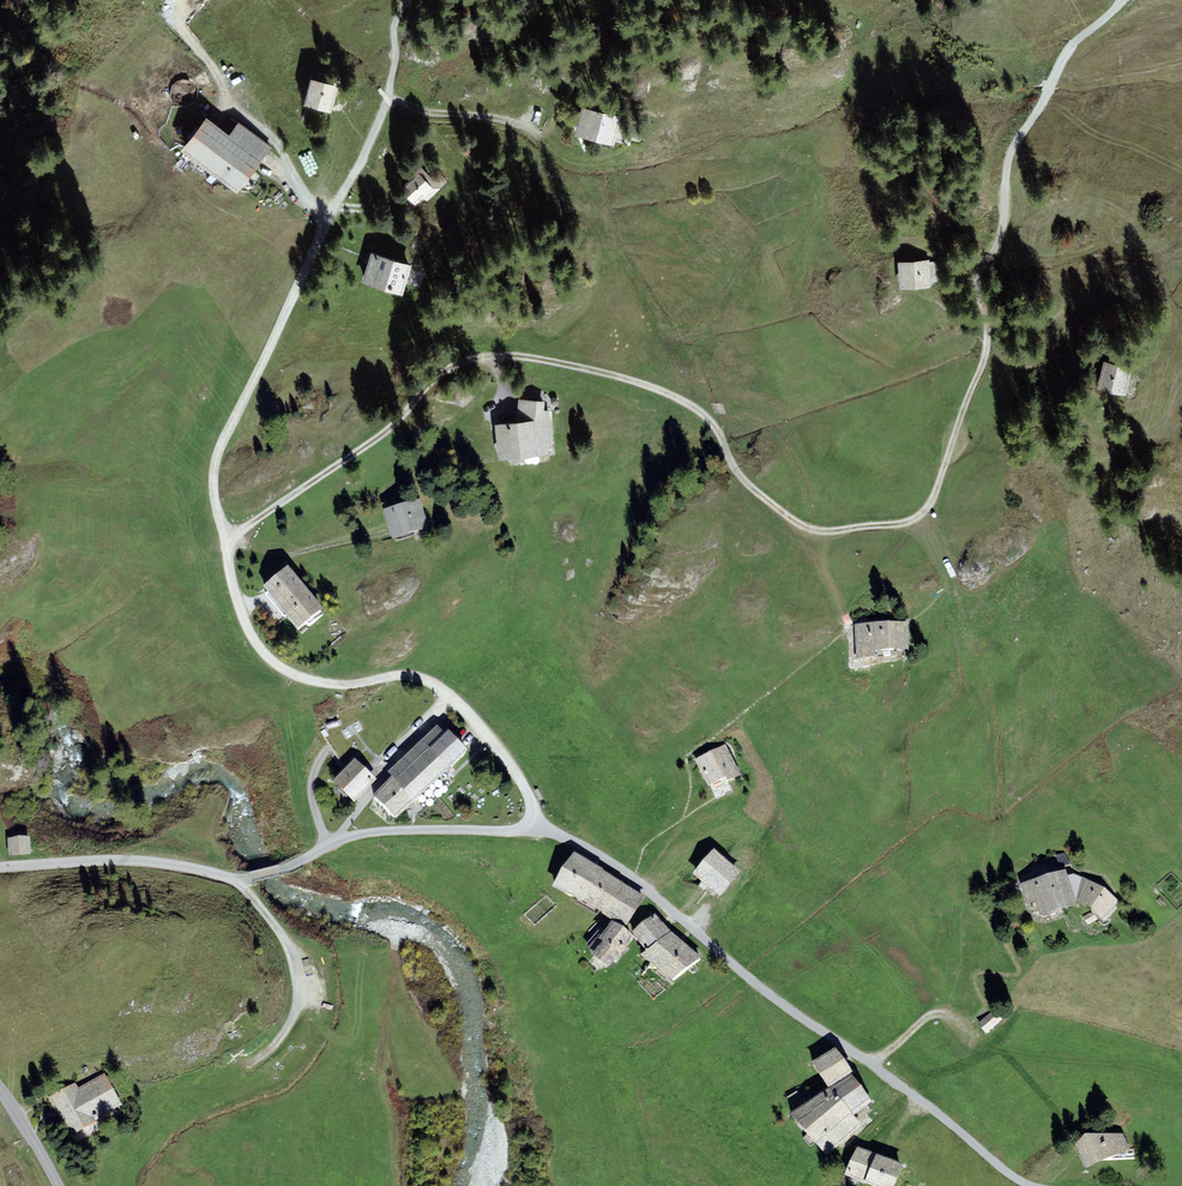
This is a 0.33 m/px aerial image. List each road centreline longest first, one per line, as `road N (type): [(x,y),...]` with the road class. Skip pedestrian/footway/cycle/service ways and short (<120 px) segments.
road 1 (residential): [(533,829),(607,860),(749,979),(1032,1185)]
road 2 (track): [(923,513),(986,353),(976,276),(999,240),(1011,152),(1063,55),(1121,0)]
road 3 (residential): [(0,867),(150,862),(237,879),(283,868),(351,836),(533,829)]
road 4 (track): [(495,356),(628,379),(688,403),(716,428),(747,482),(807,528),(893,525),(923,513)]
road 5 (residential): [(388,95),(216,458),(215,500),(227,539)]
road 6 (residential): [(533,829),(520,778),(465,710),(429,681),(404,675),(340,685),(272,661),(246,626),(227,539)]
road 7 (track): [(407,0),(395,25),(388,95),(420,111),(518,124),(577,158)]
road 8 (track): [(237,879),(287,946),(299,1012),(263,1060),(243,1071)]

